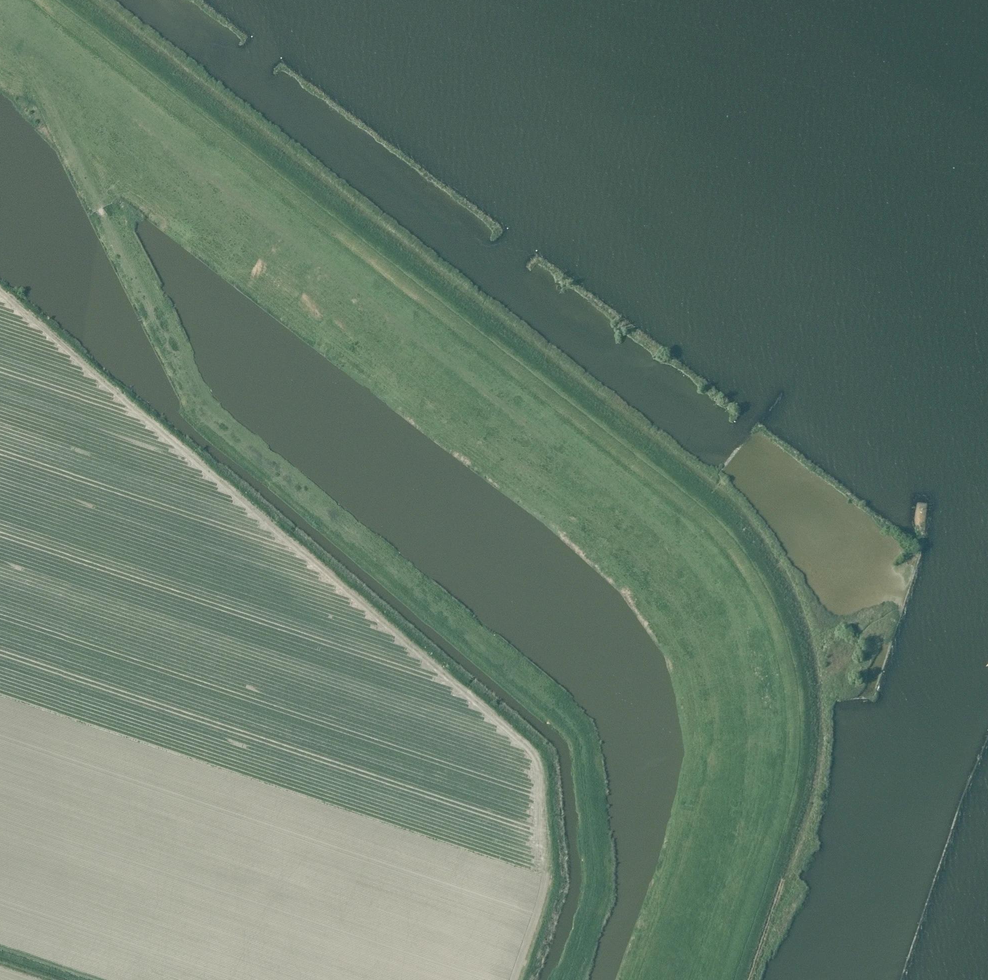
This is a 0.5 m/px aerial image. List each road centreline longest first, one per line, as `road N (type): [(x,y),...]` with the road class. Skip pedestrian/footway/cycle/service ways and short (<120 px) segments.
road 1 (track): [(58,0),(699,501),(756,567),(791,648),(802,744),(790,815),(734,979)]

